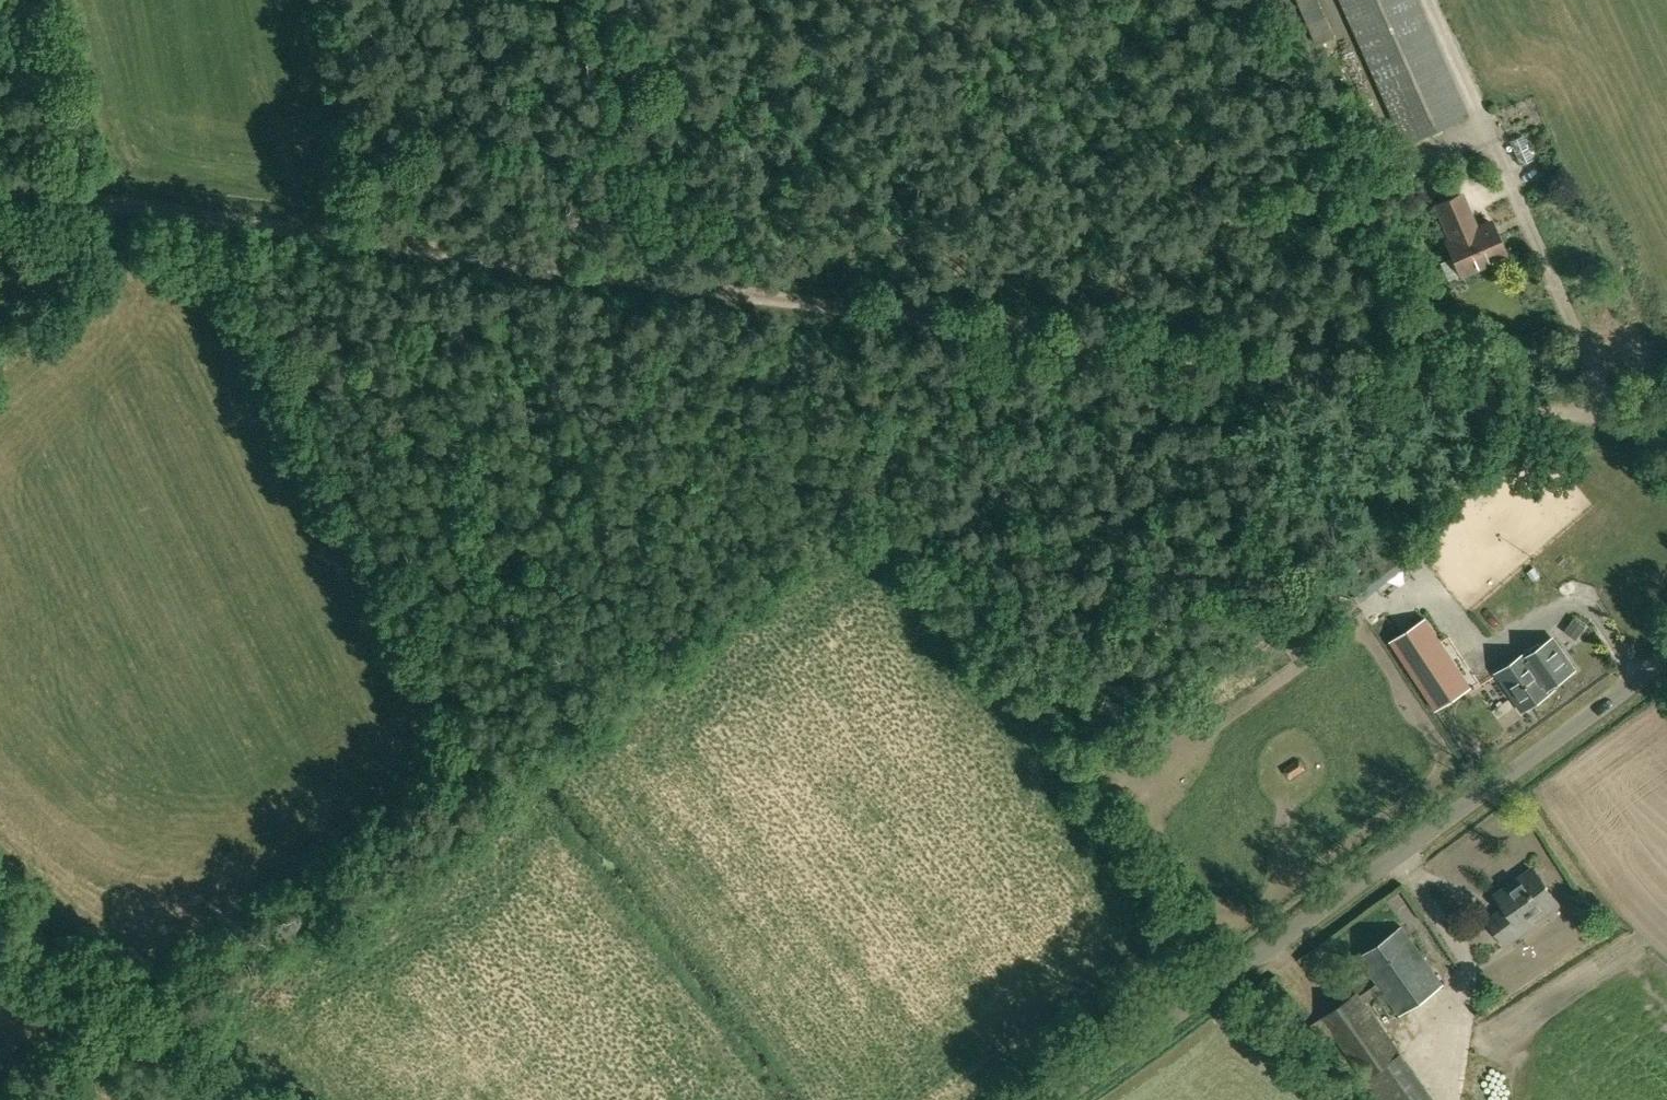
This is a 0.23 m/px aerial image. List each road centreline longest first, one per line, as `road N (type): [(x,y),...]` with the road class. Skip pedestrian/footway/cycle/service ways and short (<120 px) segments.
road 1 (track): [(0,182),(1597,415)]
road 2 (unclassified): [(1058,1099),(1666,654)]

